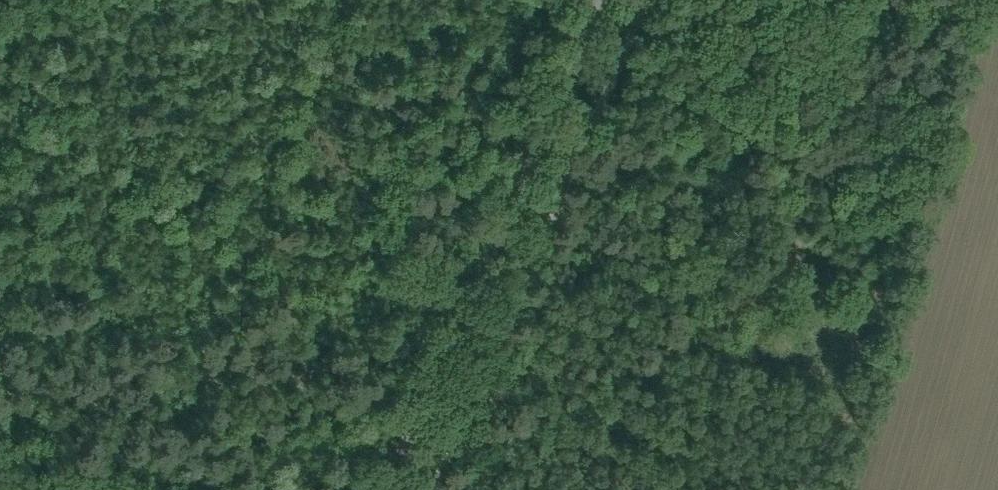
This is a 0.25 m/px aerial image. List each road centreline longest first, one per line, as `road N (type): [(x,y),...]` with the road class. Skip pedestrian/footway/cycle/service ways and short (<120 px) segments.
road 1 (tertiary): [(386,489),(604,0)]

